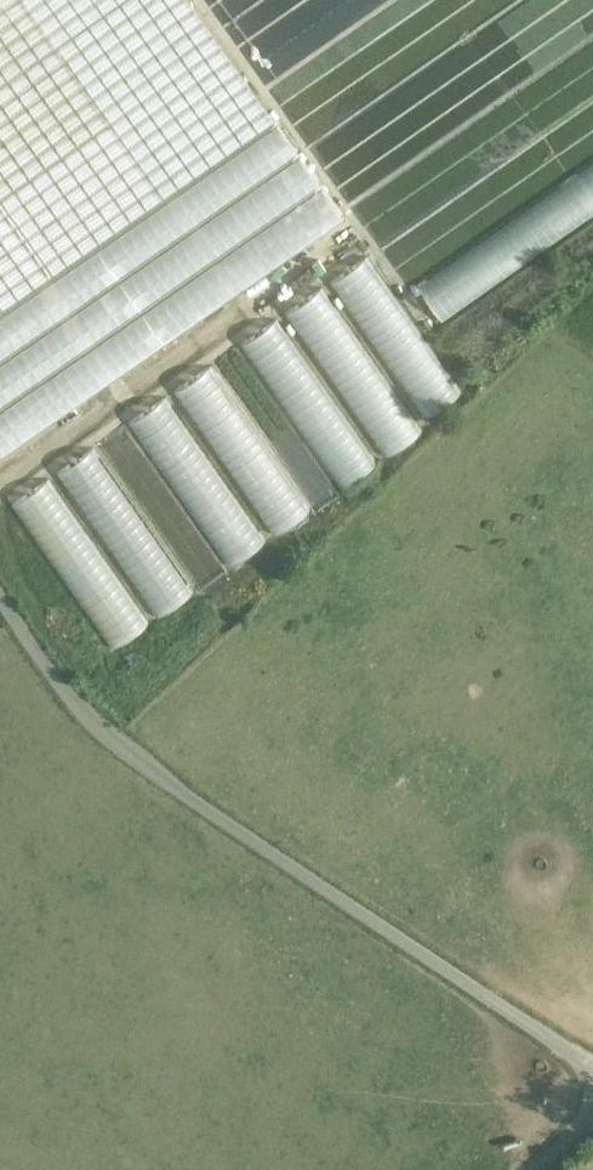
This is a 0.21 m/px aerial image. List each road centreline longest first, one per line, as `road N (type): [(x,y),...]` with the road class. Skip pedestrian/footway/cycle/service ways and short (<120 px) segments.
road 1 (unclassified): [(0,591),(72,699),(150,771),(592,1069)]

